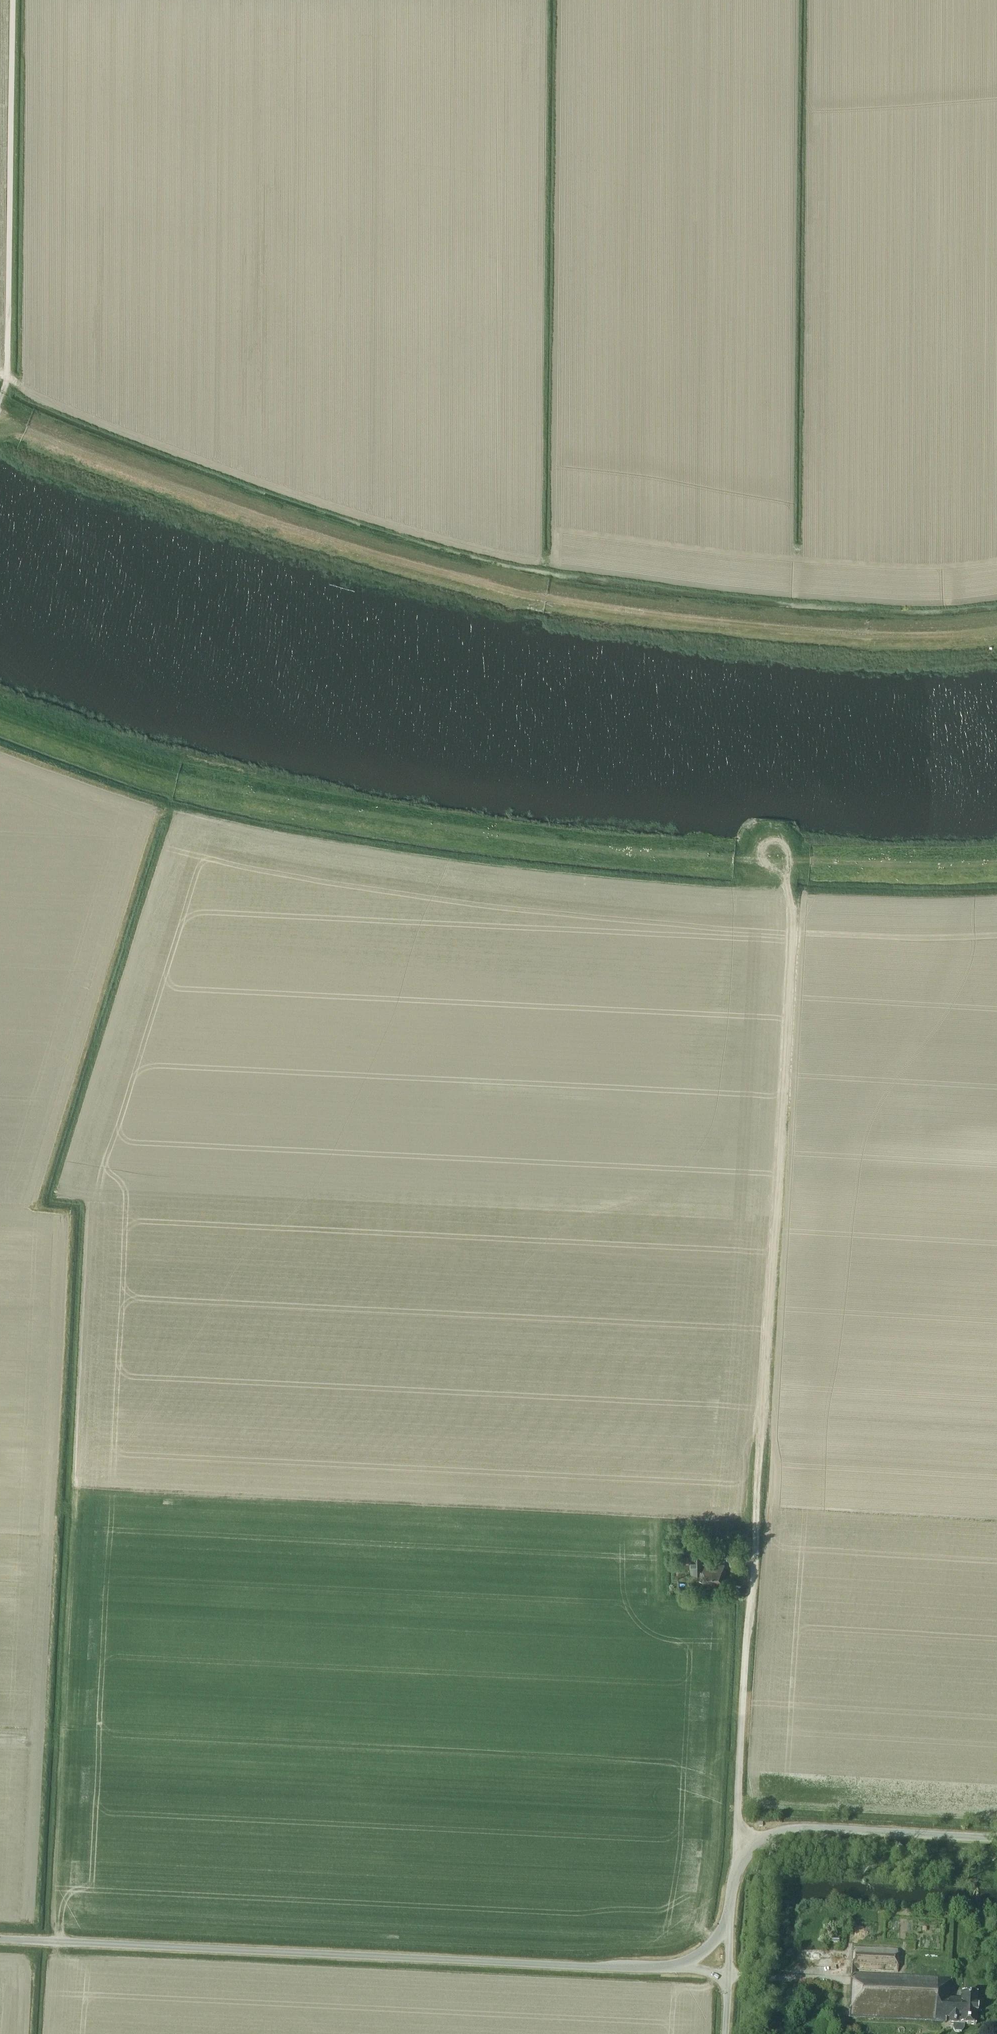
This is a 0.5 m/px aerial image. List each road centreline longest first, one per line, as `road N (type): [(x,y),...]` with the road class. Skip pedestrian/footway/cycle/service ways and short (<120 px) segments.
road 1 (unclassified): [(0,1941),(673,1967)]
road 2 (unclassified): [(727,1921),(741,1861),(778,1831),(996,1838)]

